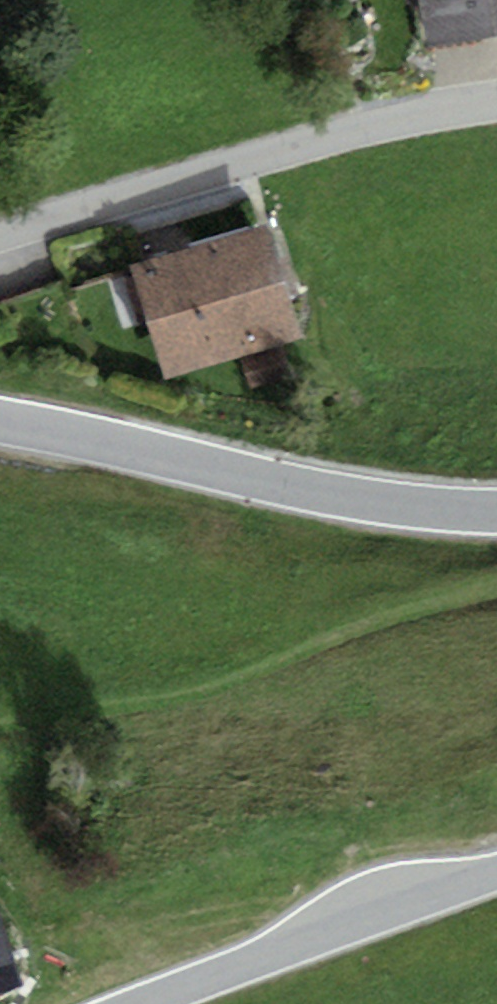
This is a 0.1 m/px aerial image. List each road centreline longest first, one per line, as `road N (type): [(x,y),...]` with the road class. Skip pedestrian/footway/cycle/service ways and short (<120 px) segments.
road 1 (track): [(0,241),(496,111)]
road 2 (tertiary): [(496,512),(306,488),(0,421)]
road 3 (tertiary): [(142,1003),(496,872)]

